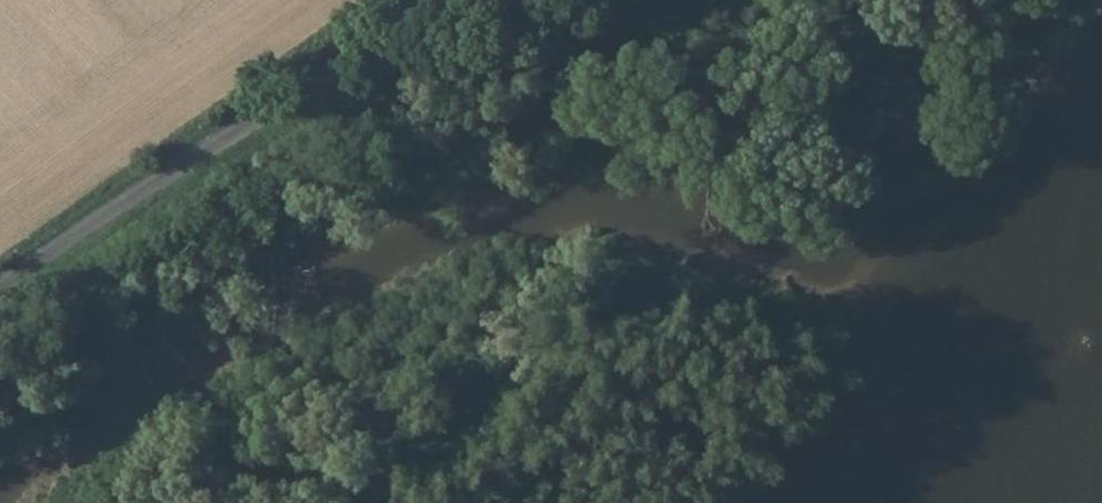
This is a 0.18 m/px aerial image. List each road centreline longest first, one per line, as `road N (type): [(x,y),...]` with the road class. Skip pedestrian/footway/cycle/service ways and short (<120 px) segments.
road 1 (track): [(0,290),(419,0)]

